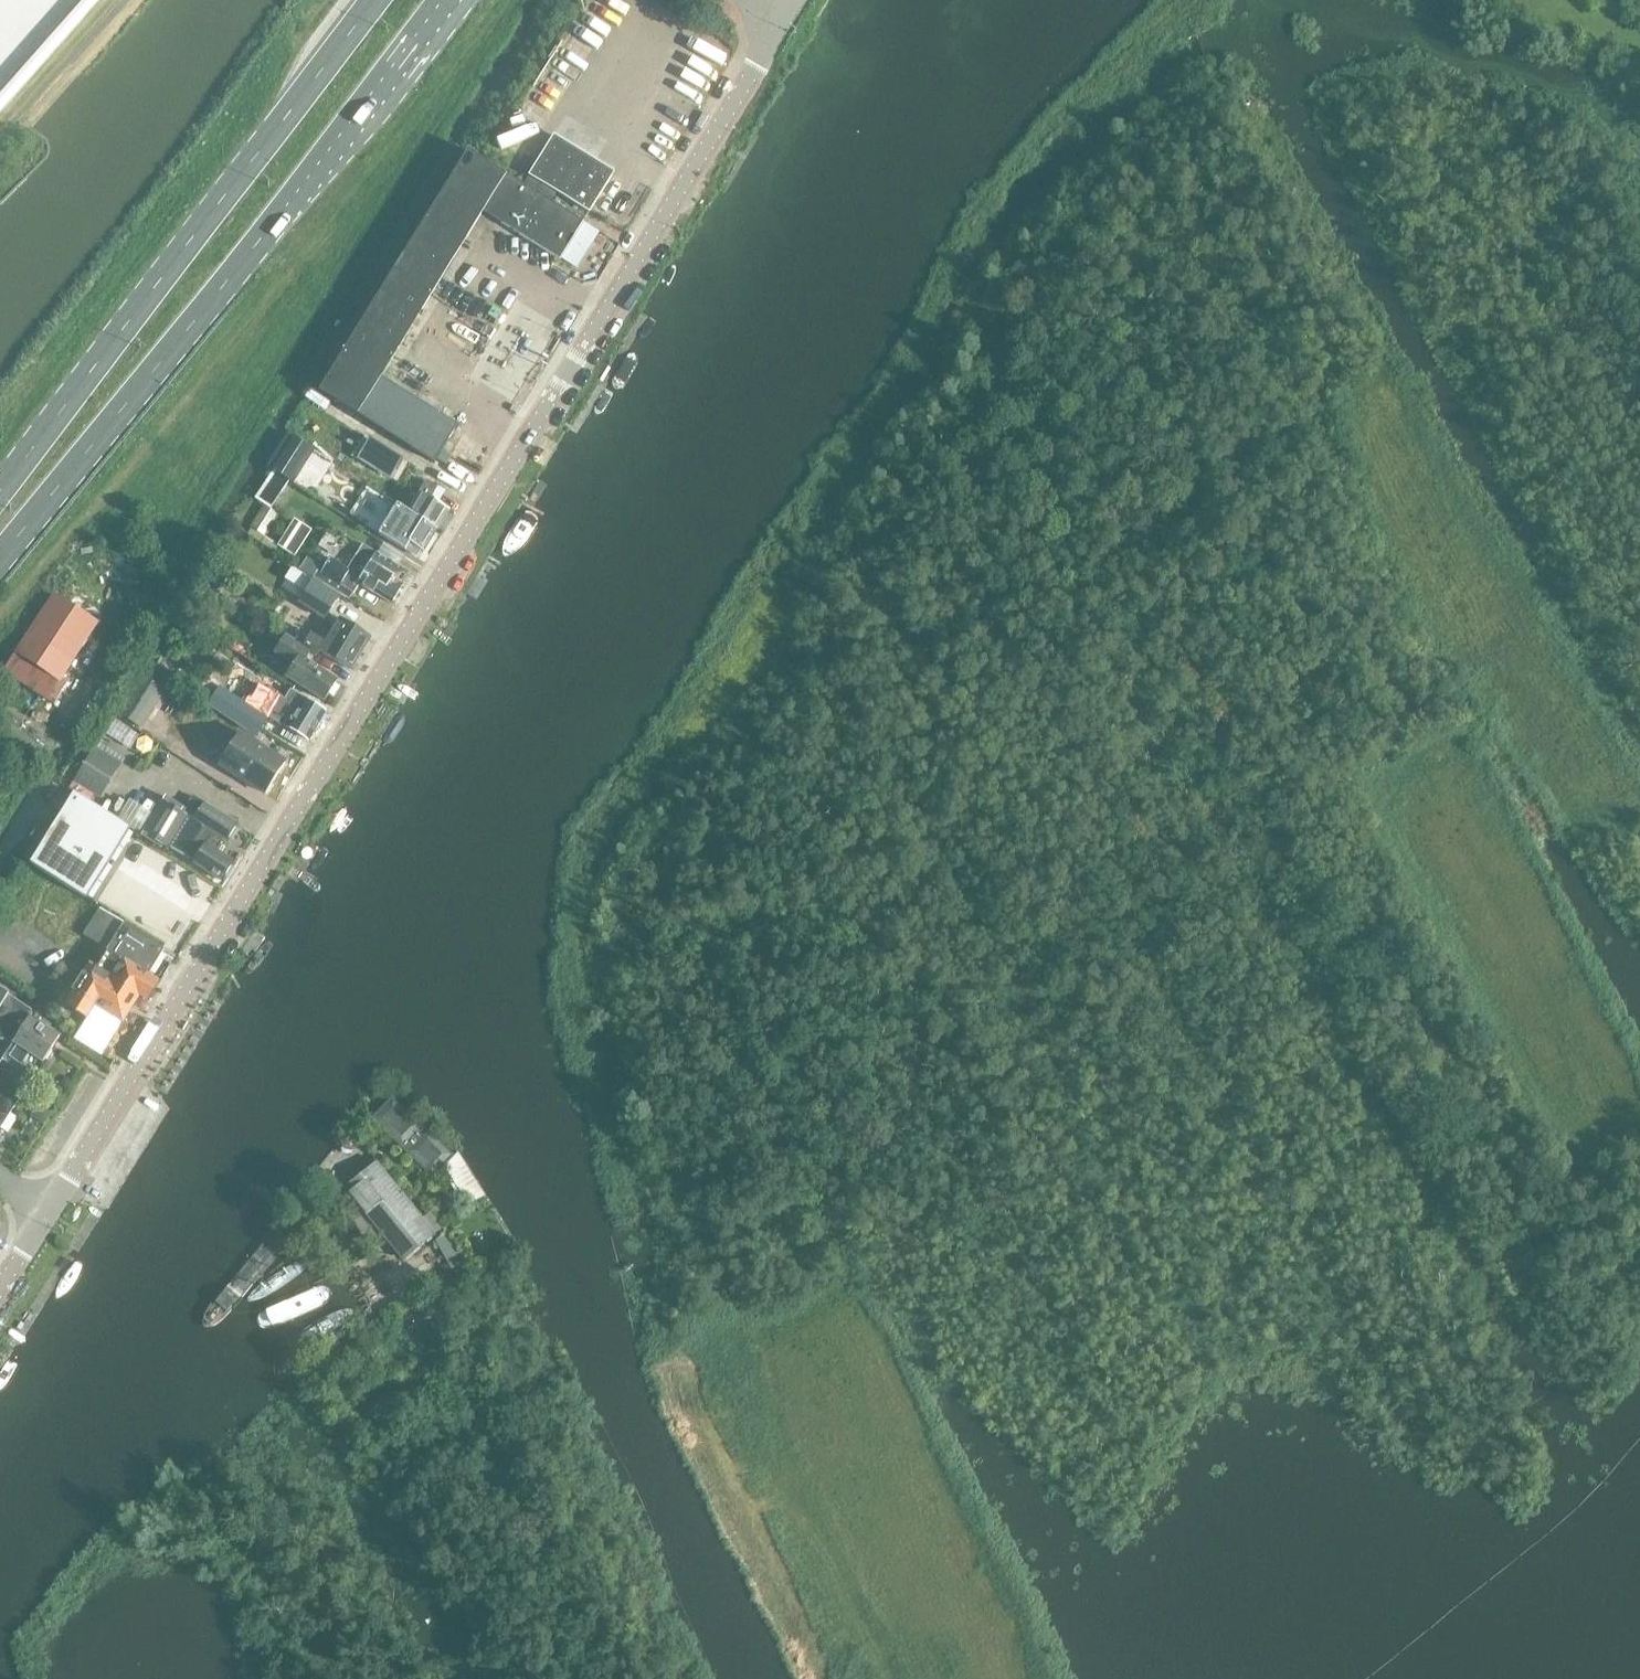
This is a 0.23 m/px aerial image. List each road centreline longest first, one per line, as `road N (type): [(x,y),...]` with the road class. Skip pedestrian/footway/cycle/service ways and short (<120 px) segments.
road 1 (unclassified): [(47,1214),(786,16)]
road 2 (primary): [(0,561),(444,0)]
road 3 (primary): [(372,0),(0,489)]

